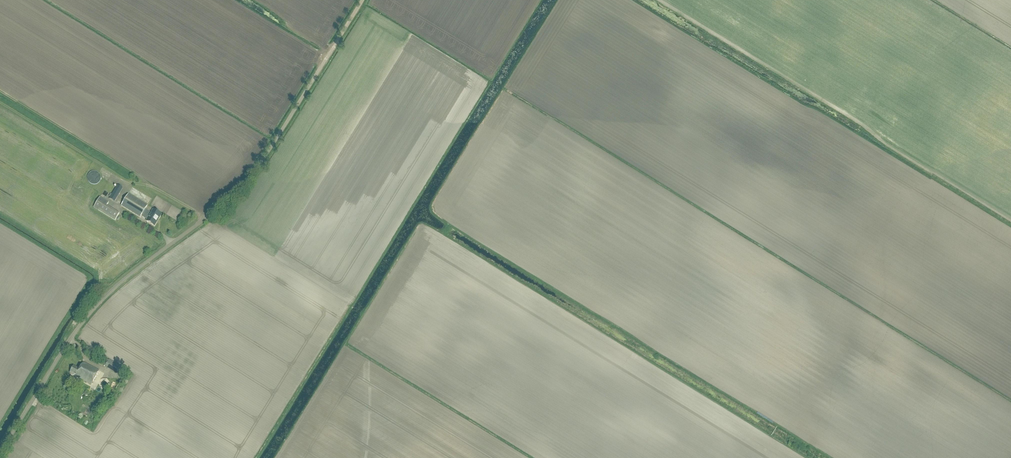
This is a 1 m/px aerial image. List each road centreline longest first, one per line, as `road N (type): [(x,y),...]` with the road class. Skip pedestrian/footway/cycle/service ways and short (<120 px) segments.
road 1 (unclassified): [(0,454),(99,303),(205,219),(258,164),(362,0)]
road 2 (track): [(1010,225),(889,147),(882,134),(660,0)]
road 3 (track): [(0,89),(145,187)]

